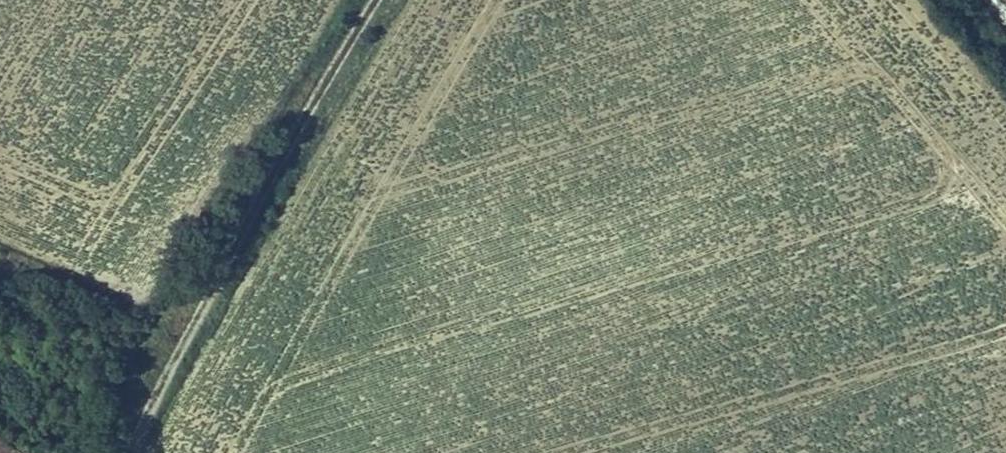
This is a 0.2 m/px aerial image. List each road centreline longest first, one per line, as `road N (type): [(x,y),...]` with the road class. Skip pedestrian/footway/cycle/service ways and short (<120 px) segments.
road 1 (track): [(397,0),(122,452)]

